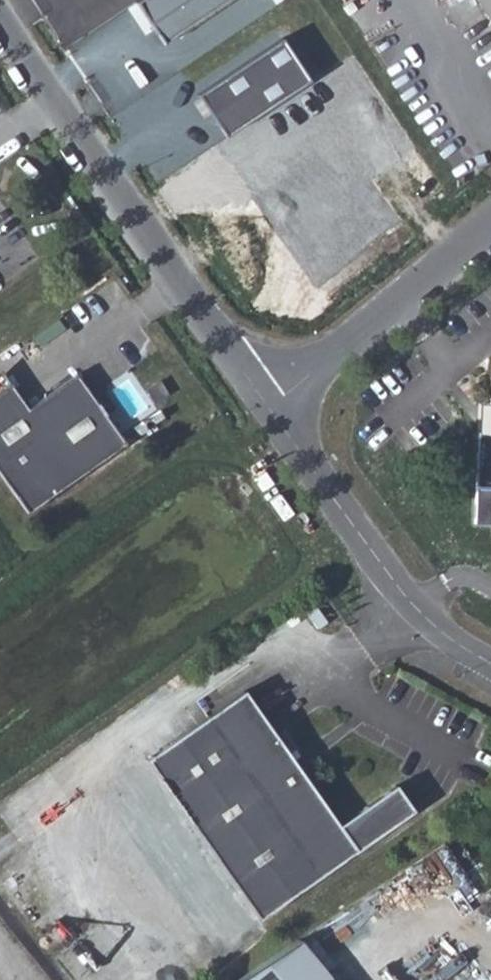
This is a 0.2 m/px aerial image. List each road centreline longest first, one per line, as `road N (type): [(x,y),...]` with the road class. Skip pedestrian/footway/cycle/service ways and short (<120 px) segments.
road 1 (unclassified): [(268,407),(0,26)]
road 2 (unclassified): [(490,665),(407,598),(268,407)]
road 3 (unclassified): [(268,407),(490,223)]

